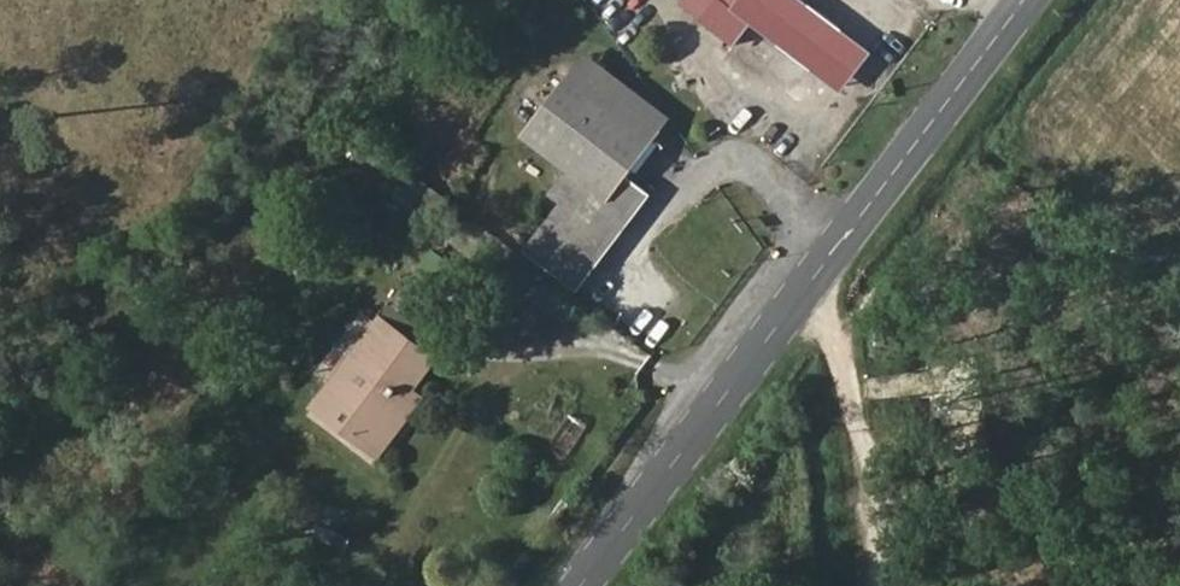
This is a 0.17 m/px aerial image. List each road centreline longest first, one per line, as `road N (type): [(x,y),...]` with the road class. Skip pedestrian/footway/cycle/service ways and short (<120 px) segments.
road 1 (primary): [(1026,0),(583,585)]
road 2 (track): [(878,585),(862,425),(814,281)]

